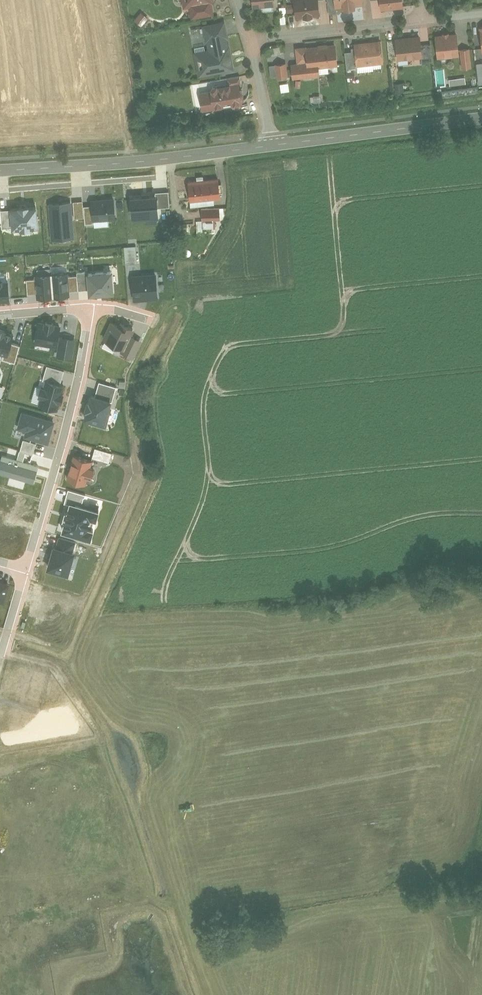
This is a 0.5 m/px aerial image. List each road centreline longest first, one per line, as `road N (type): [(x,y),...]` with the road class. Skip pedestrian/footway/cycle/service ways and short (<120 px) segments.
road 1 (residential): [(0,561),(26,569),(86,353),(90,308)]
road 2 (tertiary): [(0,170),(271,144)]
road 3 (tertiary): [(271,144),(481,119)]
road 4 (residential): [(253,41),(421,23)]

